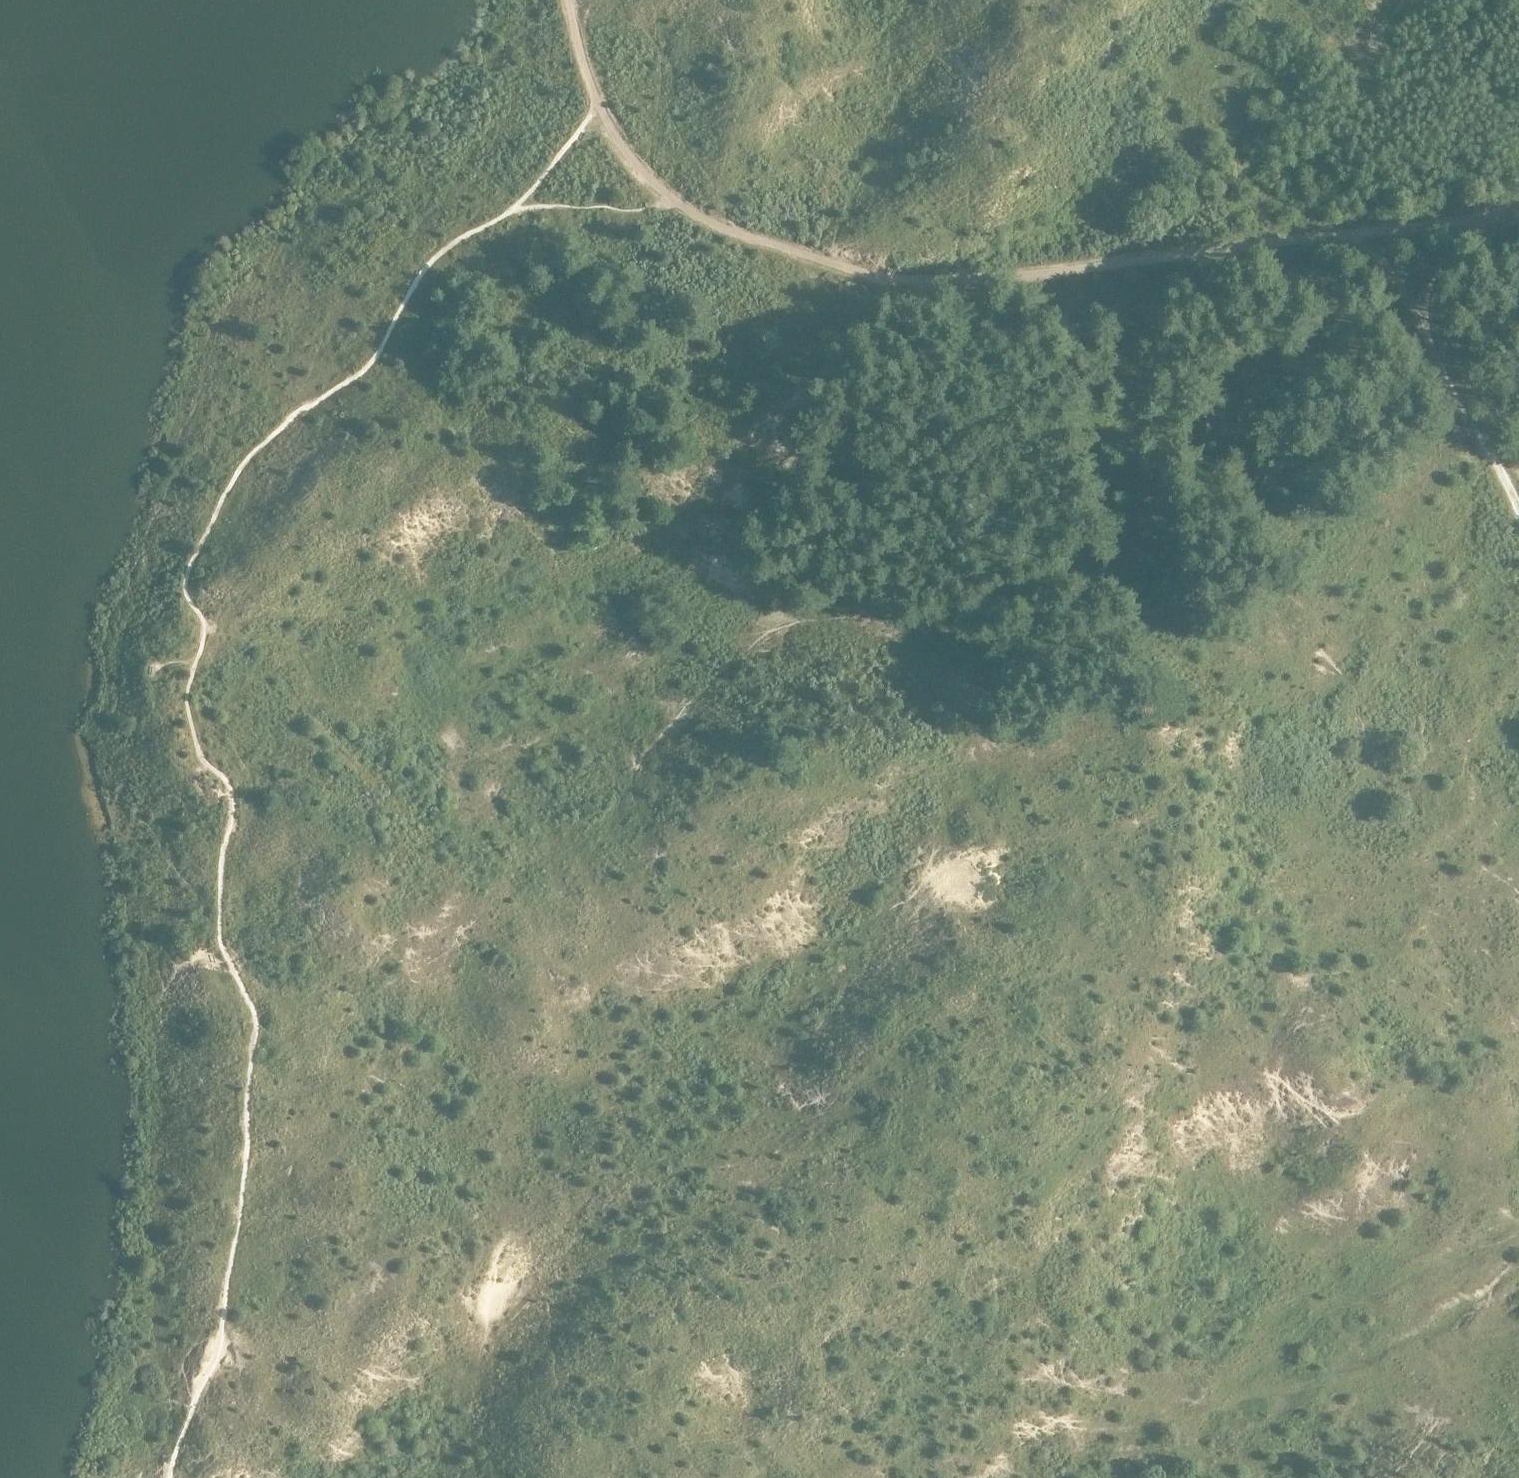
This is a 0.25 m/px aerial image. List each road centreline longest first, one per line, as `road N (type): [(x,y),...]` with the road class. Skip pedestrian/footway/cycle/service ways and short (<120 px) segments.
road 1 (track): [(597,102),(630,160),(671,206),(888,278),(1002,277),(1518,203)]
road 2 (track): [(1367,228),(1518,506)]

